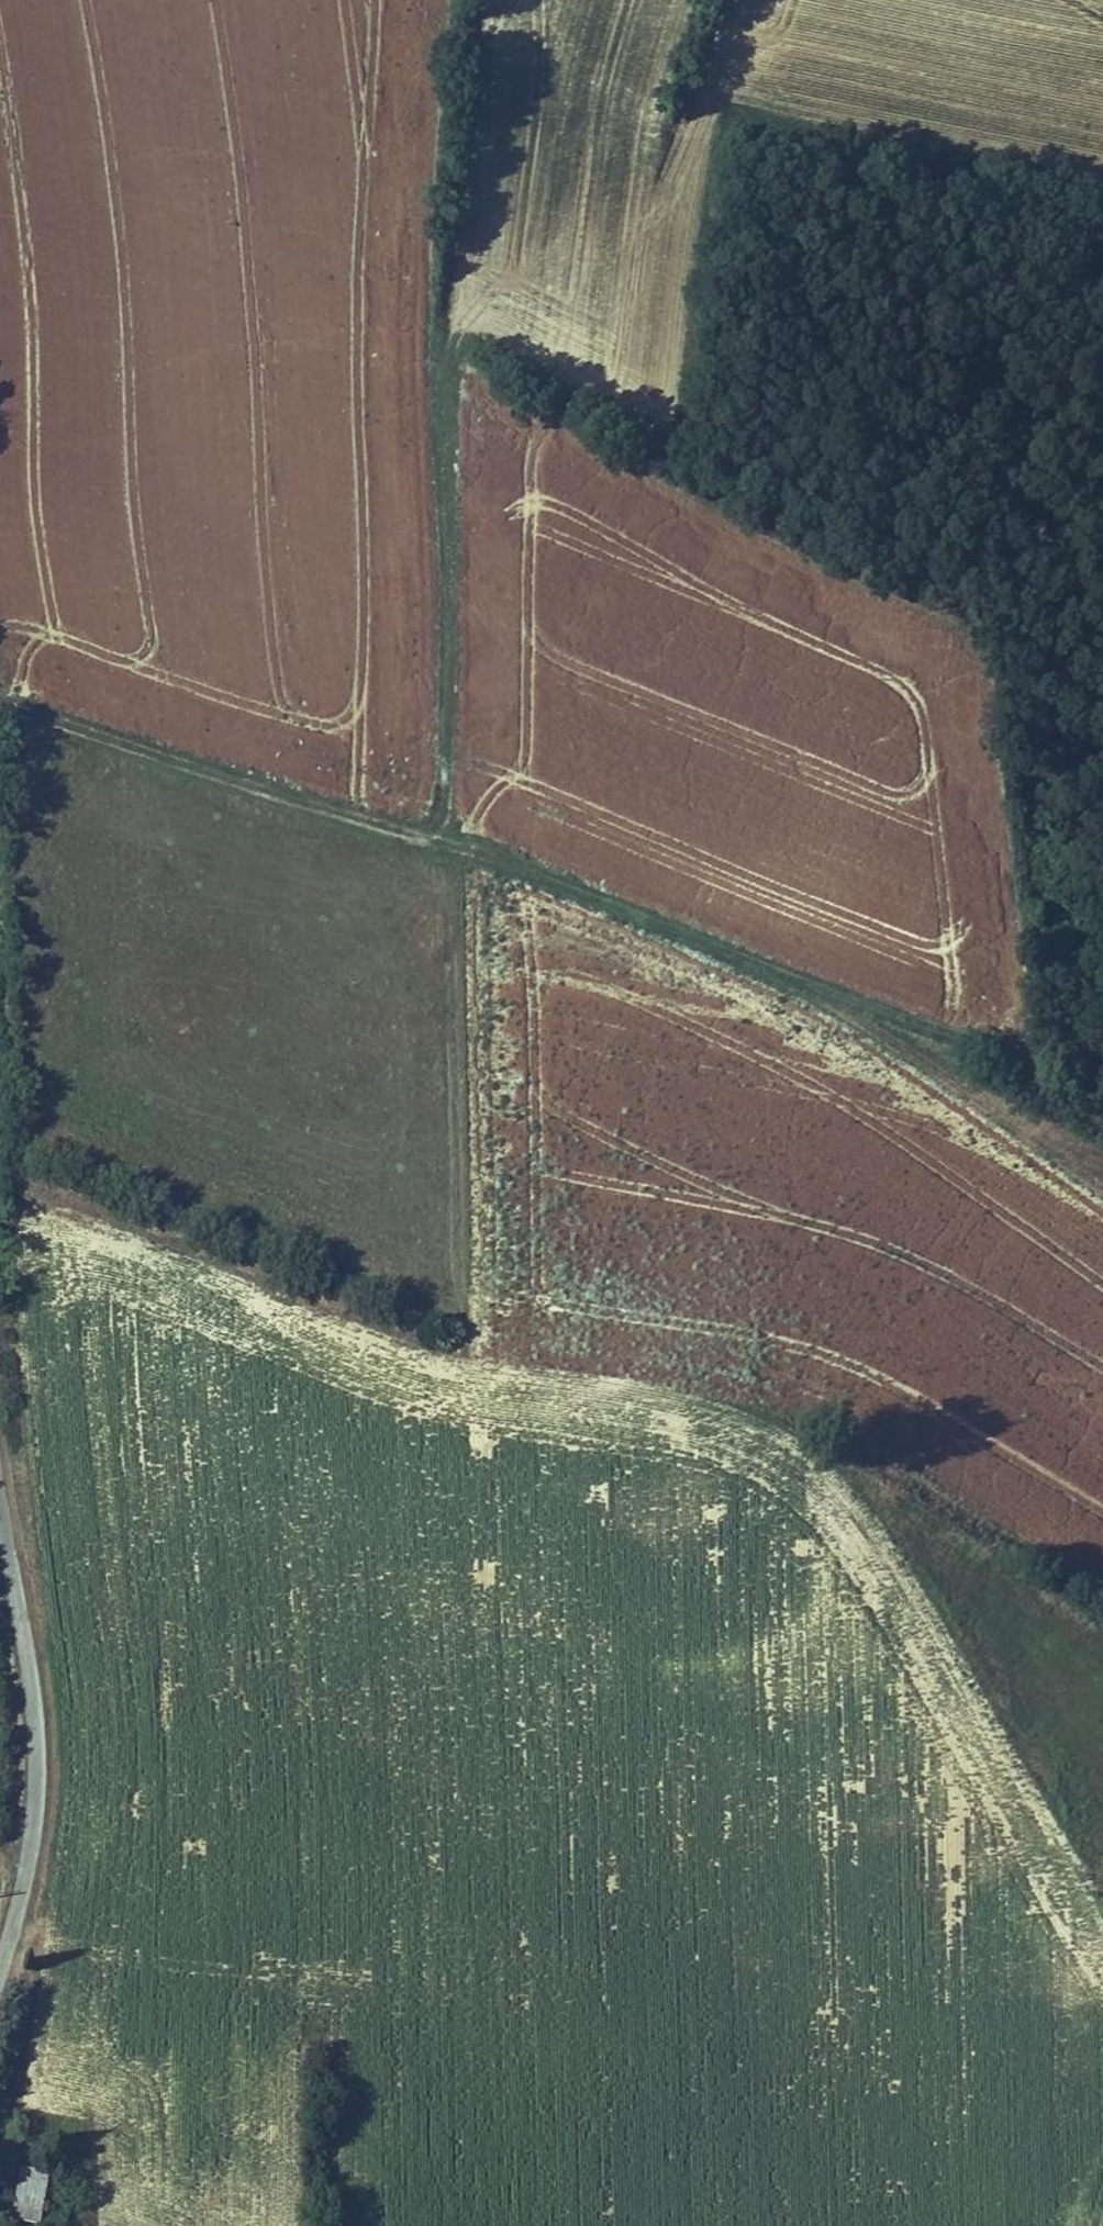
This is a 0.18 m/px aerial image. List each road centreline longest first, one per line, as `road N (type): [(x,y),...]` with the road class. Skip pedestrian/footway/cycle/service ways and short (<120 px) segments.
road 1 (track): [(0,701),(595,893),(1005,1066),(1102,1122)]
road 2 (unclassified): [(0,1524),(38,1771),(0,1949)]

